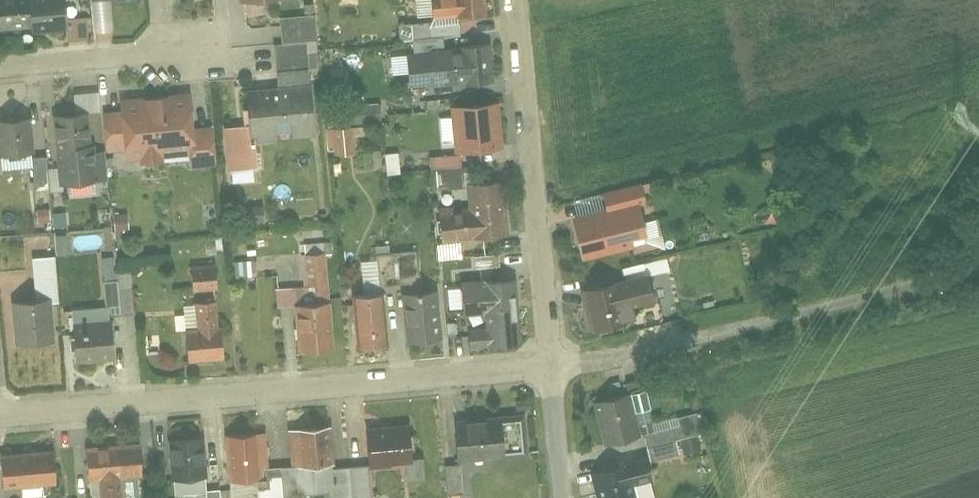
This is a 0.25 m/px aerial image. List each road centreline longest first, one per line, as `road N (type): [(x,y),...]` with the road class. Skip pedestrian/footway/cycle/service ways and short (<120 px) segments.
road 1 (residential): [(0,417),(552,368)]
road 2 (residential): [(552,368),(661,350),(978,271)]
road 3 (residential): [(552,368),(517,0)]
road 4 (residential): [(0,69),(221,50)]
road 5 (residential): [(565,497),(552,368)]

